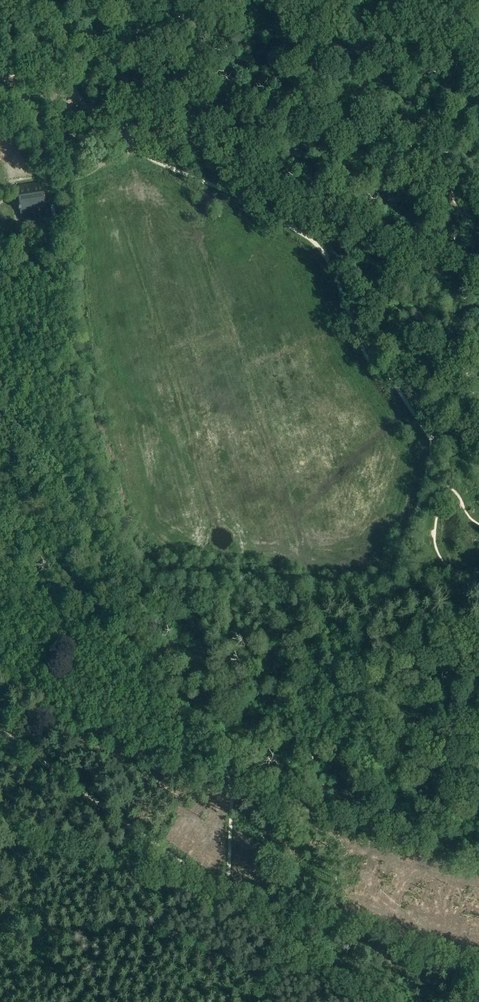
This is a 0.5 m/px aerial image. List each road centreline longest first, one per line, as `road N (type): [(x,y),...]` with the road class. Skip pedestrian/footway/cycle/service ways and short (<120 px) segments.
road 1 (track): [(265,0),(87,64),(35,120)]

